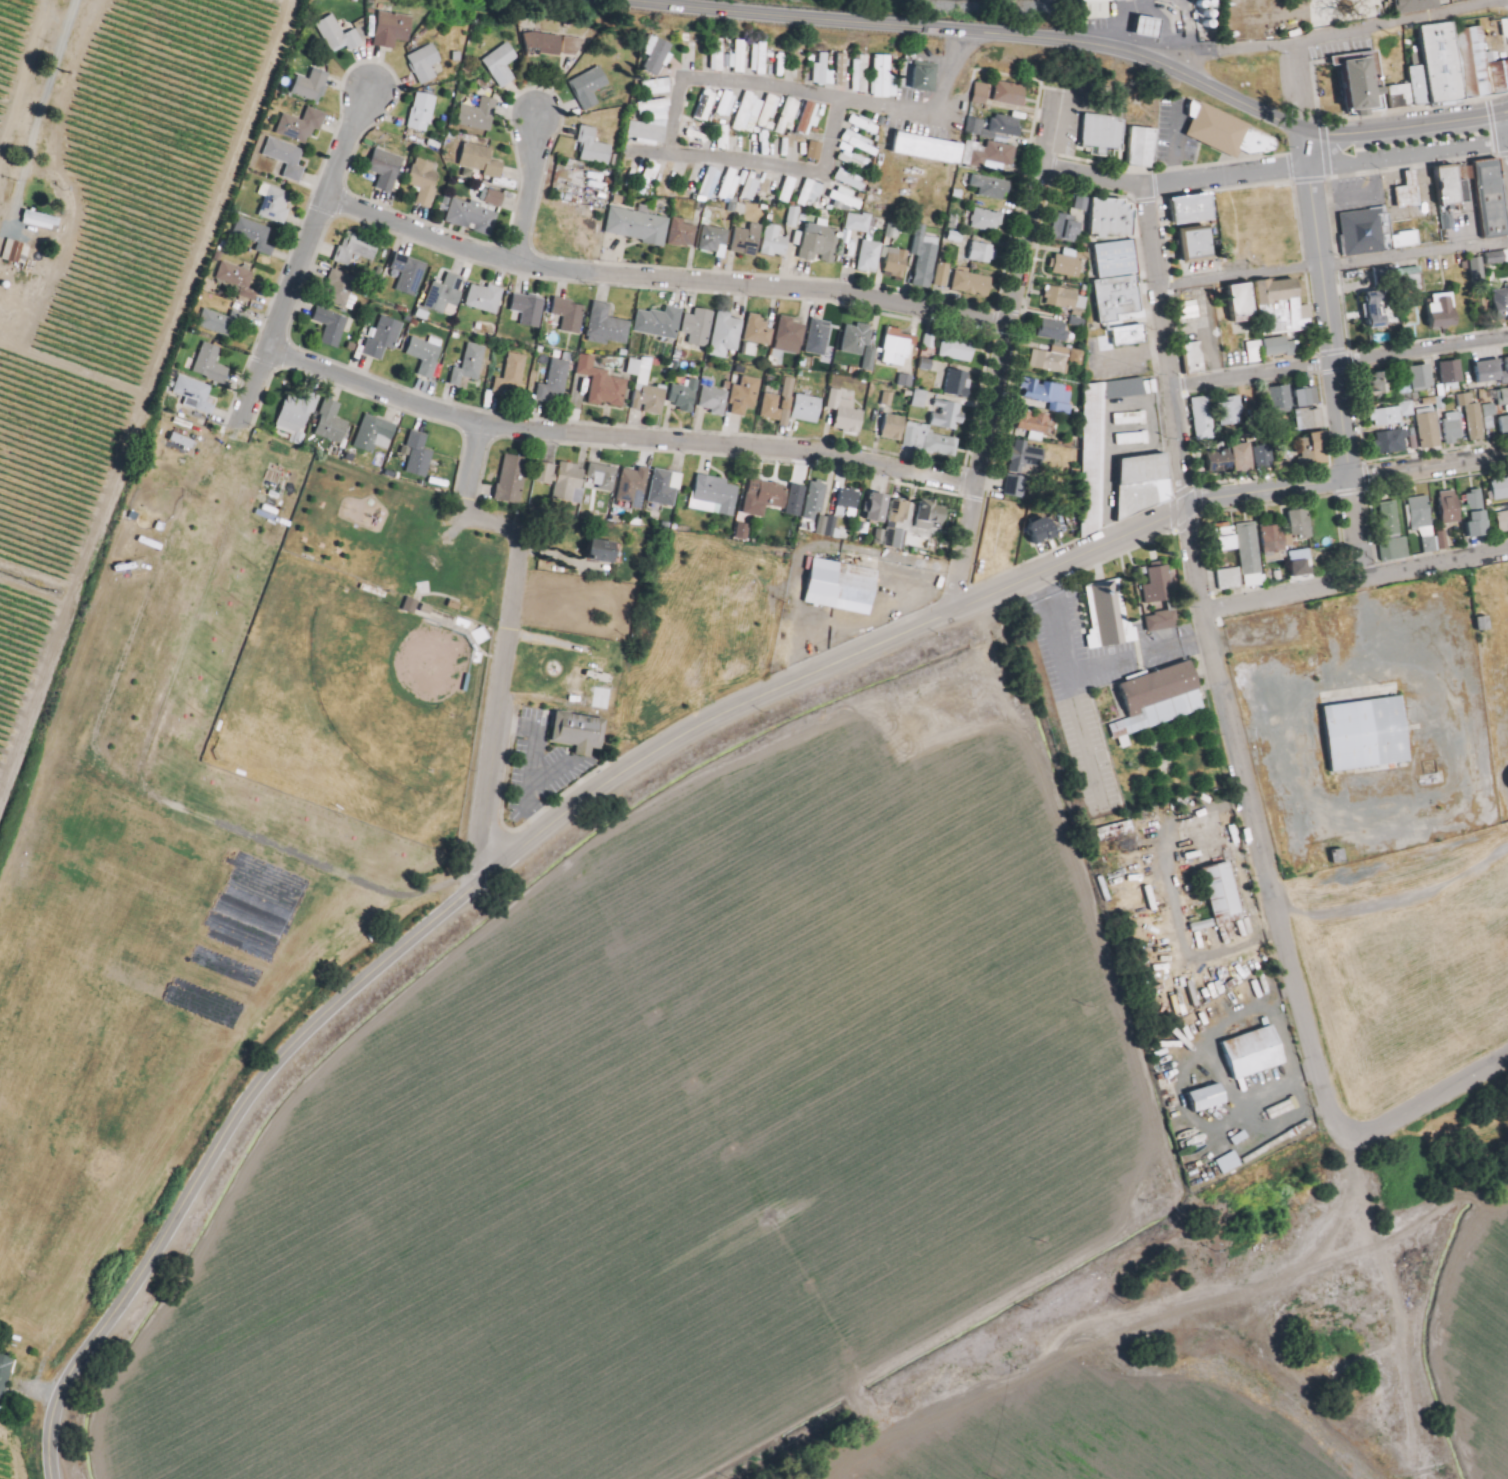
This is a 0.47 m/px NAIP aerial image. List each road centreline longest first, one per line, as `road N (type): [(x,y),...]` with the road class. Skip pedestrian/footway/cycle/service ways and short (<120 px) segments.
road 1 (track): [(105,1478),(105,1399),(290,1116),(609,836),(894,700)]
road 2 (tertiary): [(1188,508),(701,725),(614,777),(474,886)]
road 3 (tertiary): [(474,886),(352,986),(248,1094),(69,1375),(53,1414),(50,1478)]
road 4 (residential): [(270,348),(483,421),(811,451),(973,486)]
road 5 (primary): [(625,0),(1078,42),(1167,67),(1304,129)]
road 6 (residential): [(330,195),(526,264),(845,292),(1004,326)]
road 7 (residential): [(1188,508),(1207,637),(1332,1113),(1352,1133)]
road 8 (track): [(1370,1187),(1302,1272),(817,1478)]
road 9 (track): [(1372,650),(1412,641),(1441,783),(1300,812),(1271,670),(1372,650)]
road 10 (residential): [(1051,98),(951,612)]
road 11 (track): [(1155,1212),(853,1388),(898,1441)]
road 12 (residential): [(669,152),(685,77),(934,112),(964,31)]
road 13 (residential): [(237,430),(370,90)]
road 14 (track): [(1352,1133),(1464,1478)]
road 15 (residential): [(1504,0),(1293,42),(1148,60)]
road 16 (tertiary): [(1304,129),(1351,478)]
road 17 (residential): [(1172,386),(1507,338)]
road 18 (residential): [(1147,187),(1188,508)]
road 19 (residential): [(1507,550),(1201,612)]
road 20 (residential): [(463,514),(509,525),(523,551),(489,782)]
road 21 (residential): [(1035,172),(1121,190),(1309,166)]
road 22 (residential): [(842,96),(826,173),(635,151)]
road 23 (primary): [(1304,129),(1373,133),(1507,112)]
road 24 (residential): [(1309,166),(1507,144)]
road 25 (residential): [(1507,1057),(1375,1132),(1352,1133)]
road 26 (tertiary): [(1351,478),(1188,508)]
road 27 (residential): [(1507,456),(1351,478)]
road 28 (residential): [(517,262),(539,162),(533,120)]
road 29 (track): [(1390,1250),(1507,1199)]

